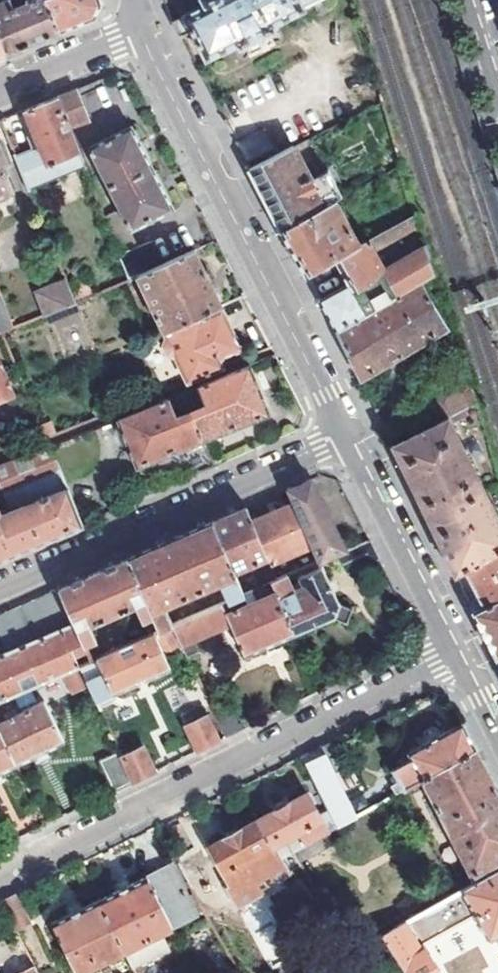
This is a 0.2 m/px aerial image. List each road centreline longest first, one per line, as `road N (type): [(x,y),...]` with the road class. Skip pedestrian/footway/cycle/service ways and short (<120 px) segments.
road 1 (residential): [(461,653),(0,879)]
road 2 (residential): [(350,436),(141,31)]
road 3 (residential): [(0,590),(350,436)]
road 4 (residential): [(350,436),(461,653)]
road 5 (residential): [(141,31),(0,89)]

